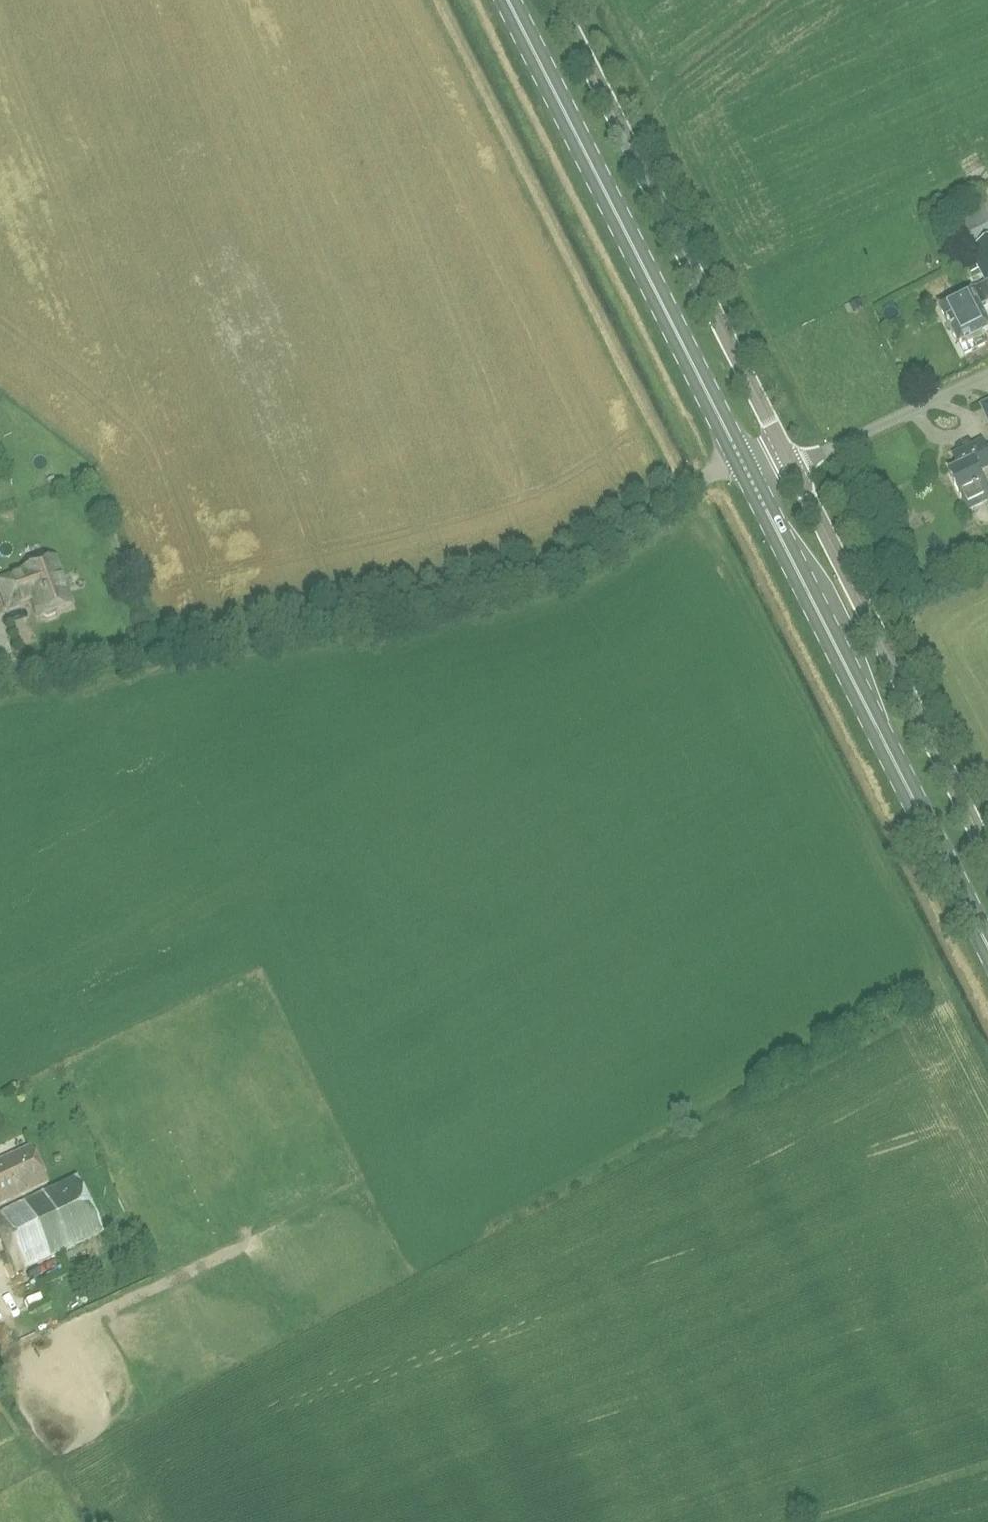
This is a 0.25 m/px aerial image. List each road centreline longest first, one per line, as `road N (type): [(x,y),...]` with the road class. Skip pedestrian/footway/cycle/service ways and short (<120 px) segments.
road 1 (unclassified): [(0,679),(512,586),(607,546),(743,455)]
road 2 (primary): [(987,944),(743,455)]
road 3 (primary): [(743,455),(508,0)]
road 4 (unclassified): [(777,437),(554,0)]
road 5 (unclassified): [(987,852),(792,465)]
road 6 (unclassified): [(792,465),(987,372)]

